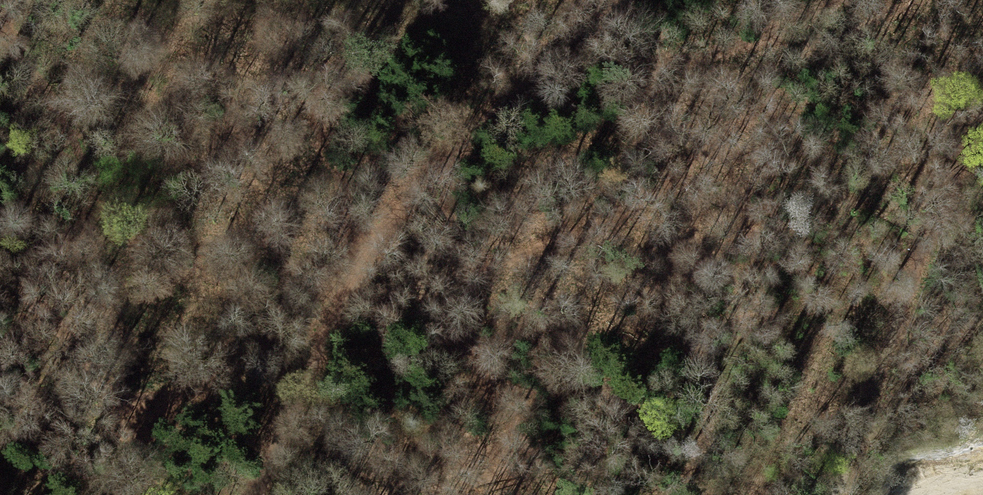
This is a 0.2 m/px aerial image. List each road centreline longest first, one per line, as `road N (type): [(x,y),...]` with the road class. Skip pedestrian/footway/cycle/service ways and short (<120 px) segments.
road 1 (motorway): [(9,494),(199,379),(393,279),(640,176),(982,64)]
road 2 (motorway): [(677,0),(345,136),(131,246),(0,325)]
road 3 (track): [(260,494),(362,270),(625,0)]
road 4 (track): [(842,494),(883,353),(982,142)]

